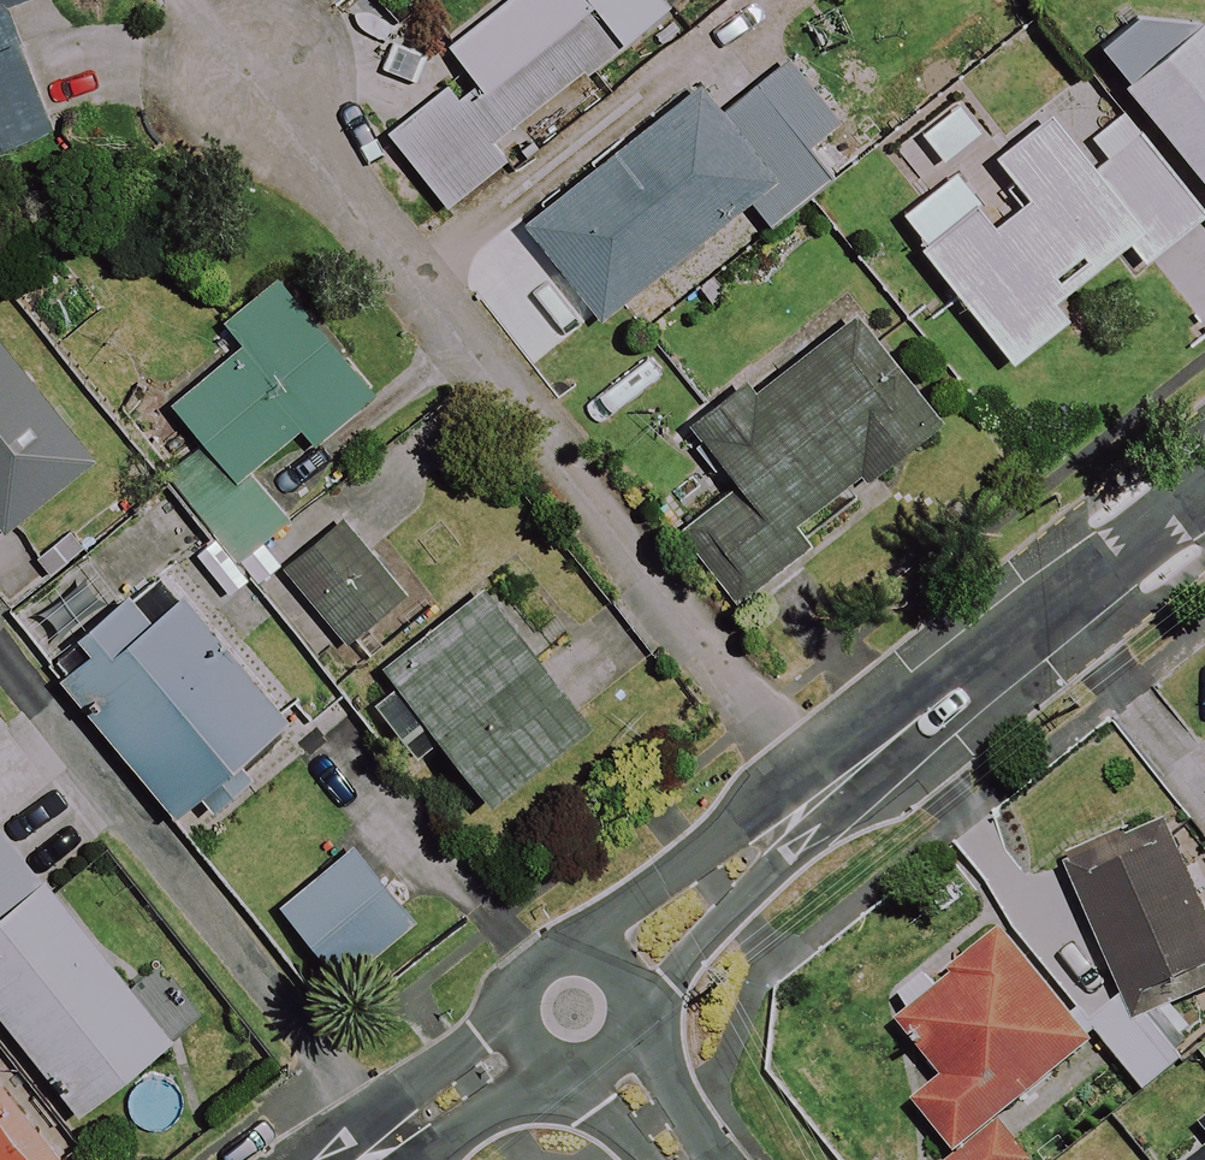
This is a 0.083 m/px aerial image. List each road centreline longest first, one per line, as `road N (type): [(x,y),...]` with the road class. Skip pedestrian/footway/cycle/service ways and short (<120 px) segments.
road 1 (tertiary): [(1204,496),(620,971)]
road 2 (tertiary): [(525,1045),(372,1159)]
road 3 (tertiary): [(525,1045),(513,1006),(529,969),(565,950),(585,950),(620,971)]
road 4 (residential): [(694,1159),(612,1056)]

